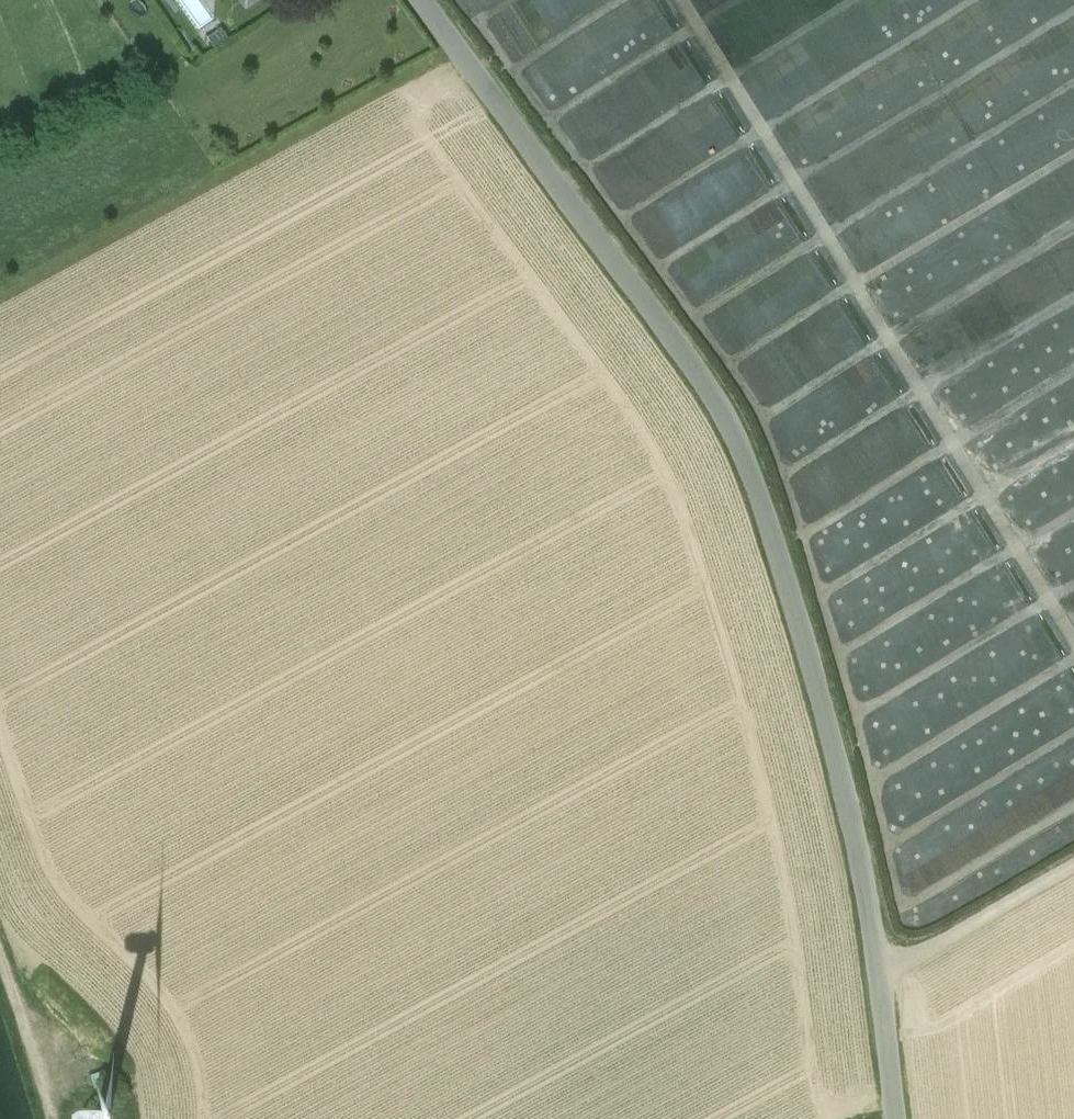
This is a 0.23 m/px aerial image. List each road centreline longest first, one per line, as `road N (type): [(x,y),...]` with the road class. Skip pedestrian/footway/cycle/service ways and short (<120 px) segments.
road 1 (unclassified): [(441,0),(629,241),(759,439),(873,890),(900,1118)]
road 2 (track): [(887,984),(1073,879)]
road 3 (track): [(71,1092),(22,1014),(0,950)]

